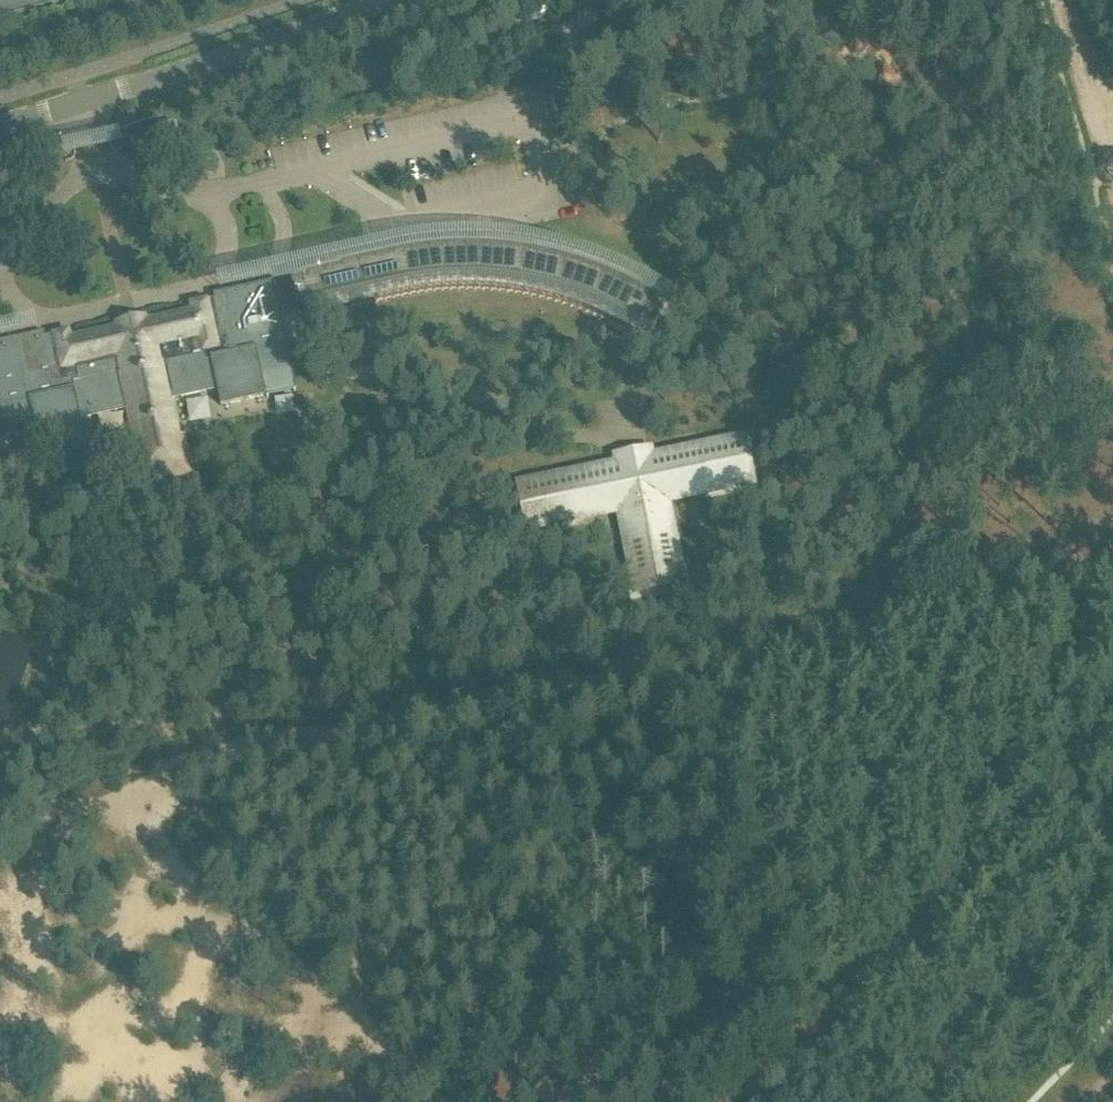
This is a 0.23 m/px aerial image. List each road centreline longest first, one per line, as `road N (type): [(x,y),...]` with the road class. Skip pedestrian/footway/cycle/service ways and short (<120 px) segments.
road 1 (track): [(790,643),(0,807)]
road 2 (tertiary): [(0,130),(402,0)]
road 3 (track): [(1112,581),(790,643)]
road 4 (track): [(1066,0),(1112,122)]

